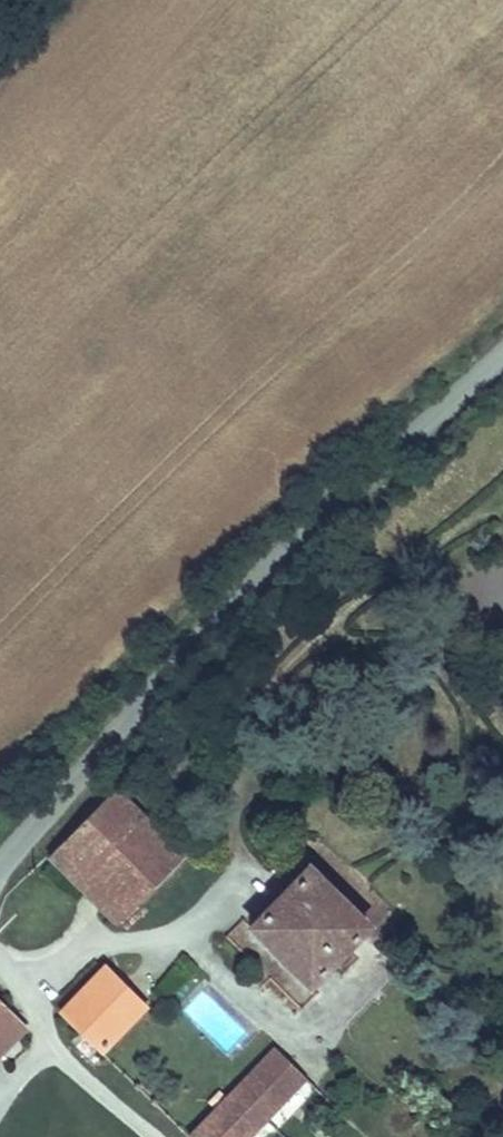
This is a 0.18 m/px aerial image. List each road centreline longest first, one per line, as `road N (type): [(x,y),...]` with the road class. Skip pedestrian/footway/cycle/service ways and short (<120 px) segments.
road 1 (unclassified): [(502,350),(202,628),(0,859)]
road 2 (track): [(502,488),(353,602),(288,669),(241,748),(239,861)]

